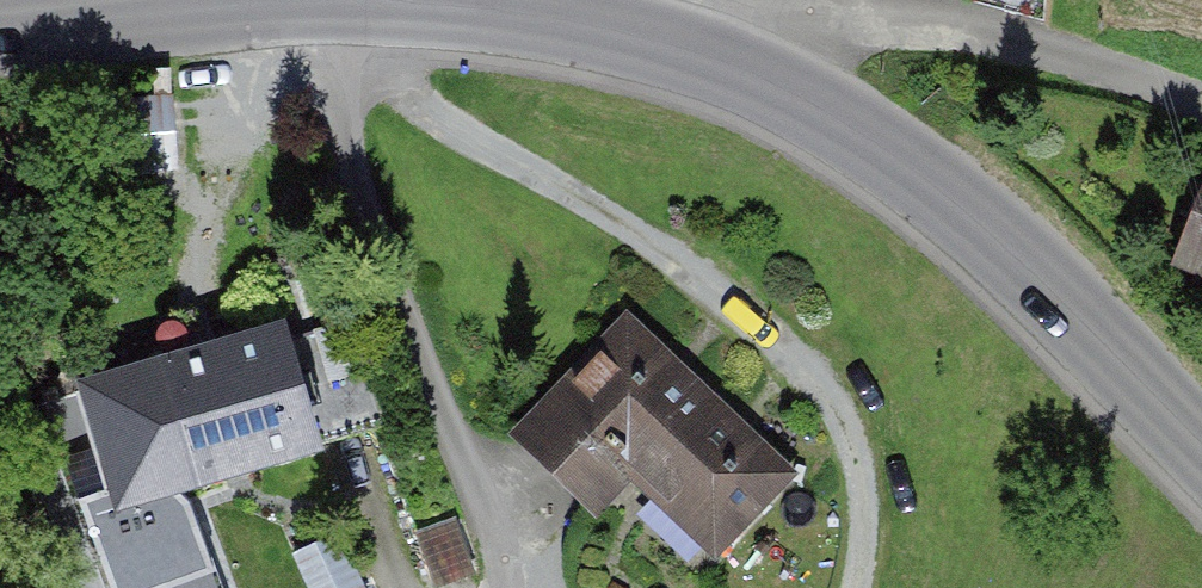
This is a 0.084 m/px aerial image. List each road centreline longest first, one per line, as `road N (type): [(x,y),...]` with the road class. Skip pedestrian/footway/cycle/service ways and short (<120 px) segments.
road 1 (secondary): [(1201,441),(958,192),(749,65)]
road 2 (residential): [(749,65),(925,25),(1116,70),(1201,102)]
road 3 (secondary): [(749,65),(640,33),(496,6),(346,0)]
road 4 (secondary): [(327,0),(0,36)]

